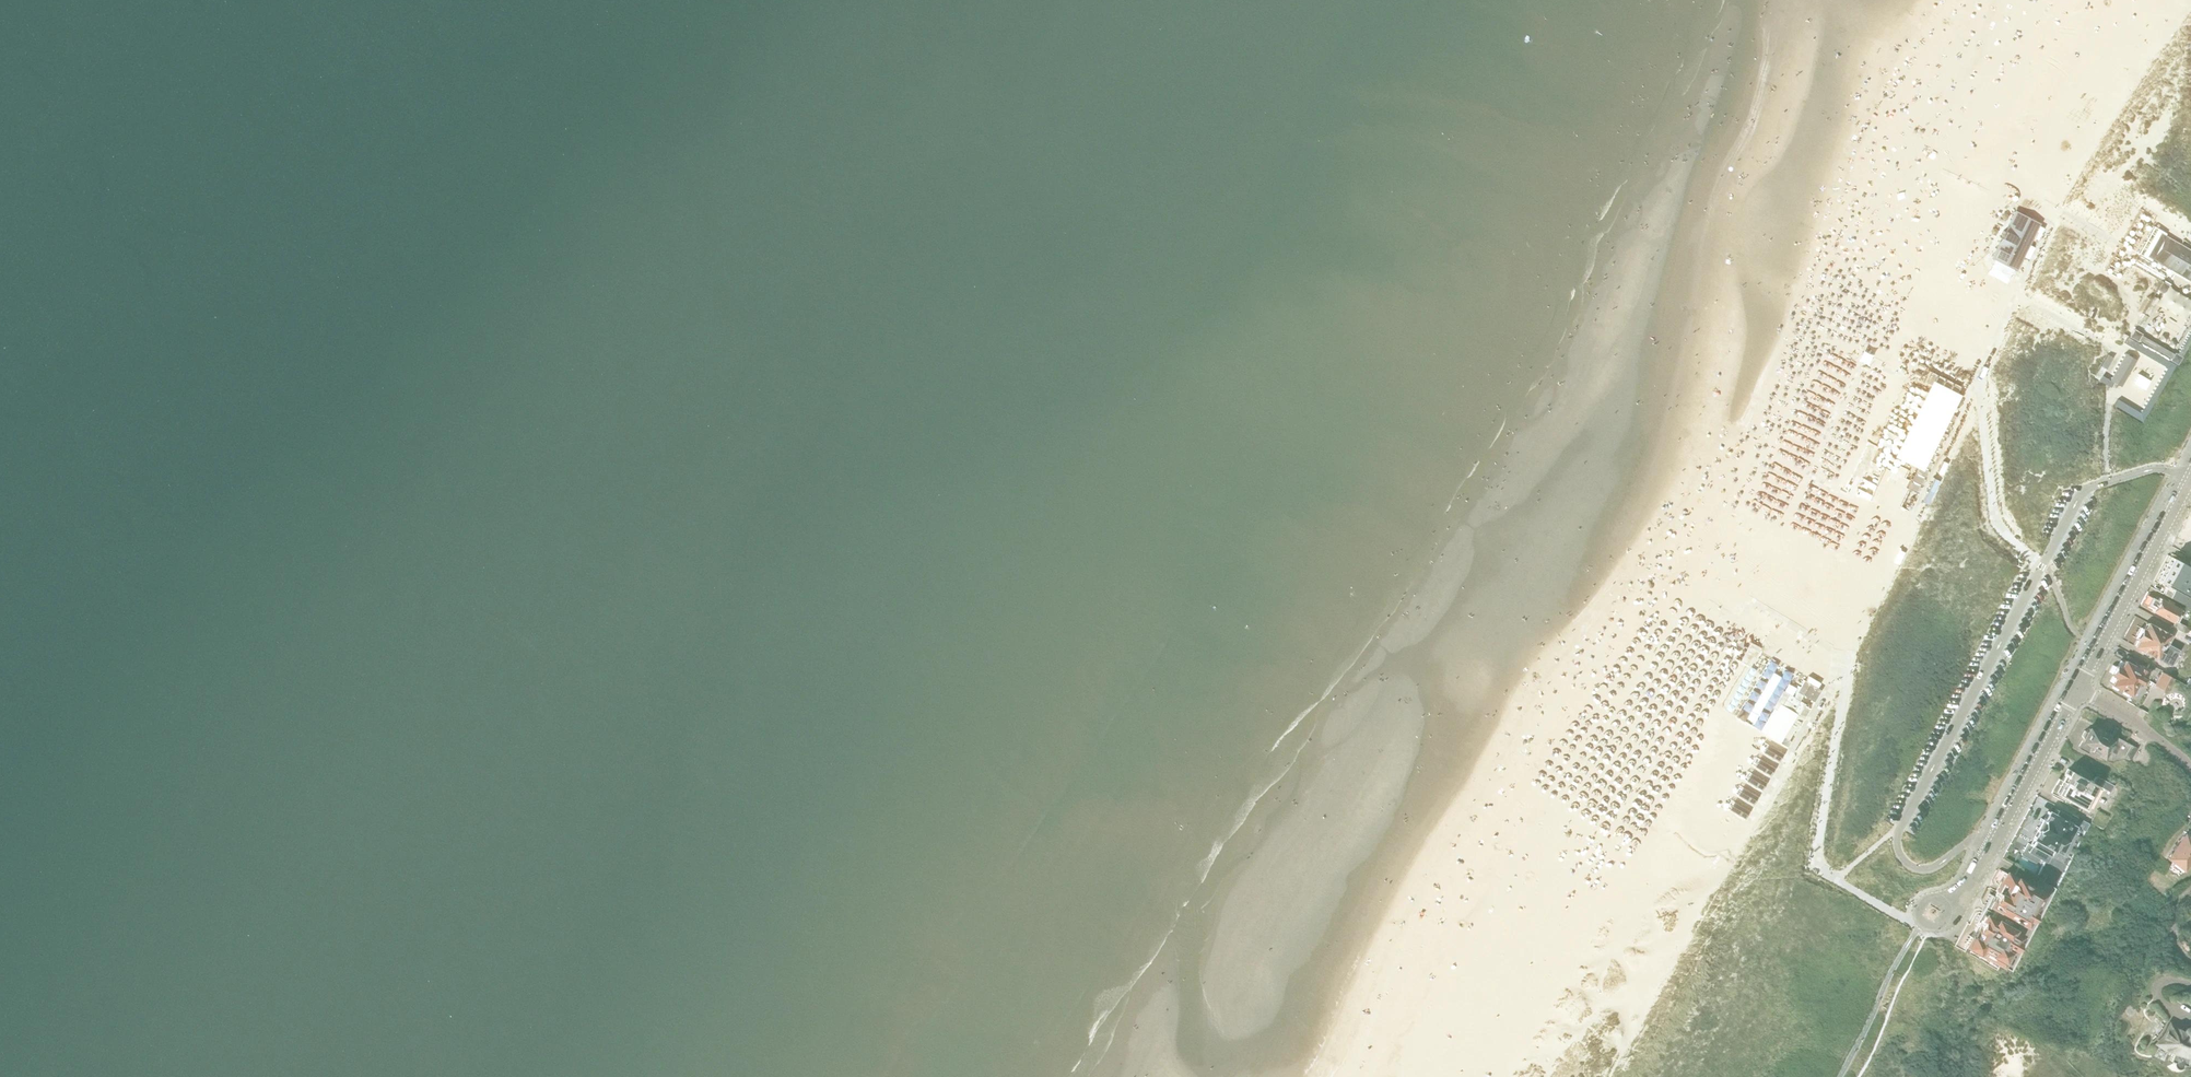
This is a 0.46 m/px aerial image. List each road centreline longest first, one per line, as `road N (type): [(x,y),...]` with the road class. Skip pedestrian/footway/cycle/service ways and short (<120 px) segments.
road 1 (residential): [(1948,905),(1971,891),(2078,687)]
road 2 (residential): [(2078,687),(2190,482)]
road 3 (unclassified): [(2190,766),(2078,687)]

